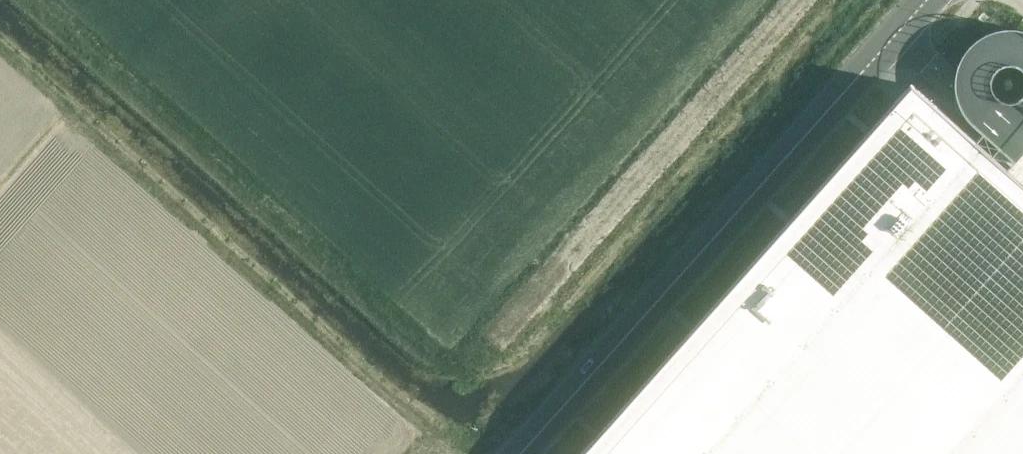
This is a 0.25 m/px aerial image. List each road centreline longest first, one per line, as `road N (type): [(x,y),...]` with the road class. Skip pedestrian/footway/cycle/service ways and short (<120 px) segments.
road 1 (unclassified): [(930,0),(513,453)]

